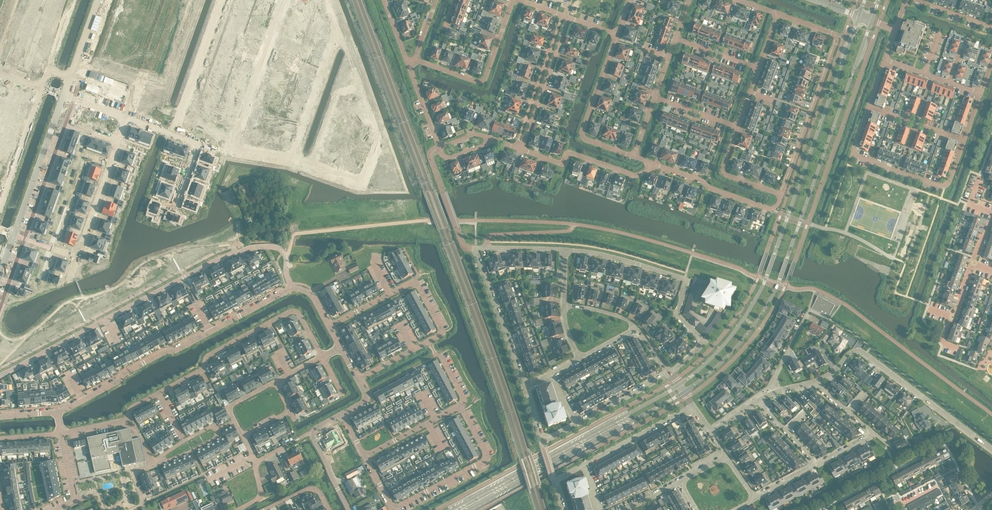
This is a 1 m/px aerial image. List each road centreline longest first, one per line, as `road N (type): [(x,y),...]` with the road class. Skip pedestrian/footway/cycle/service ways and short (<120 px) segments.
road 1 (secondary): [(683,393),(728,357),(772,297),(871,20)]
road 2 (secondary): [(859,16),(766,279),(739,327),(679,385)]
road 3 (residential): [(0,376),(227,254),(278,249),(286,255),(292,289)]
road 4 (residential): [(61,433),(125,418),(202,369),(210,355),(294,310),(323,357)]
road 5 (residential): [(292,289),(56,412)]
road 6 (secondary): [(679,385),(453,509)]
road 7 (residential): [(357,380),(439,335),(418,285),(329,327)]
road 8 (residential): [(671,372),(705,343),(677,314),(687,280),(566,251)]
road 9 (residential): [(339,30),(382,138),(365,185),(292,160)]
road 10 (secondary): [(470,509),(683,393)]
road 11 (residential): [(566,251),(476,248),(525,388)]
road 12 (residential): [(365,456),(397,508),(488,458),(460,407)]
road 13 (residential): [(991,449),(861,352),(814,382)]
road 14 (residential): [(525,388),(542,443),(671,372)]
road 15 (residential): [(692,406),(554,482),(563,509)]
road 16 (residential): [(838,35),(783,195)]
road 17 (residential): [(634,156),(580,138),(616,34)]
road 18 (residential): [(233,153),(284,0)]
road 19 (residential): [(415,60),(482,81),(513,0)]
road 20 (residential): [(885,60),(853,153),(899,172)]
road 21 (tertiary): [(14,235),(64,96)]
road 22 (residential): [(127,118),(78,257)]
road 23 (residential): [(899,172),(949,183),(981,93)]
road 24 (residential): [(521,149),(562,163),(570,153),(639,175),(652,163)]
road 25 (residential): [(652,163),(769,208),(783,195)]
road 26 (residential): [(170,134),(217,0)]
road 27 (residential): [(568,17),(521,149)]
road 28 (residential): [(292,160),(339,30)]
road 29 (residential): [(0,207),(42,88)]
road 30 (residential): [(168,0),(127,118)]
road 31 (residential): [(349,509),(312,436),(342,414)]

